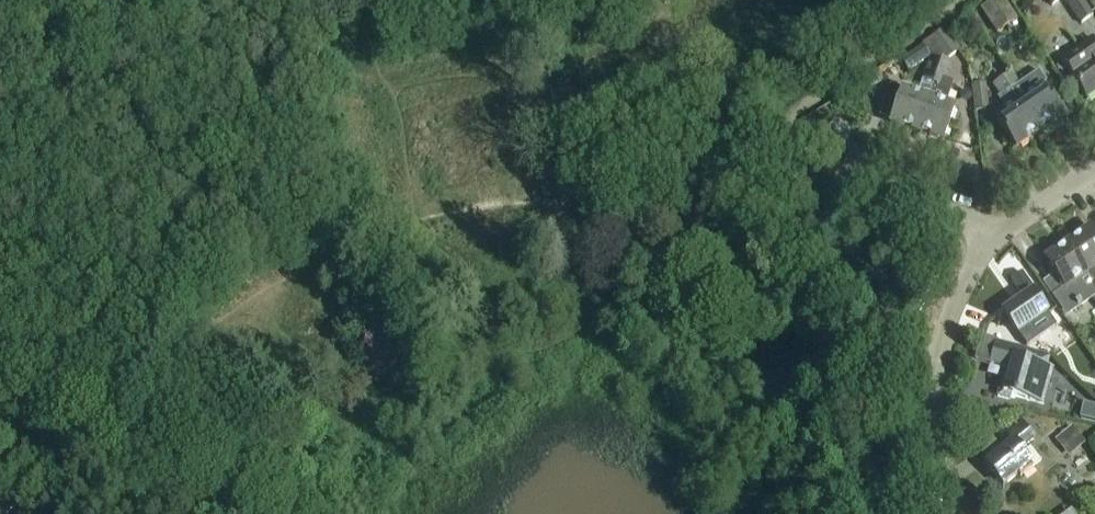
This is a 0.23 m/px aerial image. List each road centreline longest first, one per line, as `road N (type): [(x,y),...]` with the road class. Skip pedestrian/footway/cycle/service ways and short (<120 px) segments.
road 1 (residential): [(960,513),(932,441),(934,362),(963,285),(999,234)]
road 2 (unclassified): [(233,513),(0,343)]
road 3 (residential): [(999,234),(813,157)]

